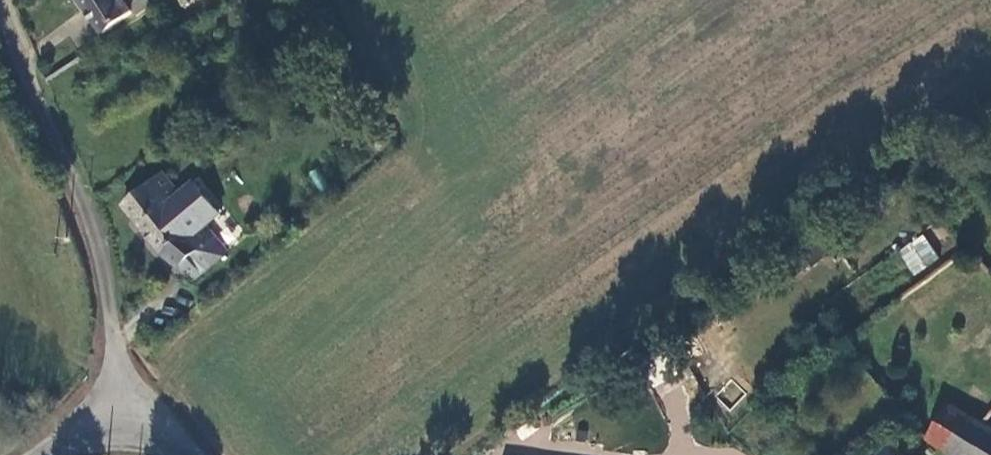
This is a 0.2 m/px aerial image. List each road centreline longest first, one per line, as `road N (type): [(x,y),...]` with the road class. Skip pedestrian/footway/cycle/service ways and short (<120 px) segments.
road 1 (unclassified): [(114,437),(116,346),(94,236),(0,13)]

